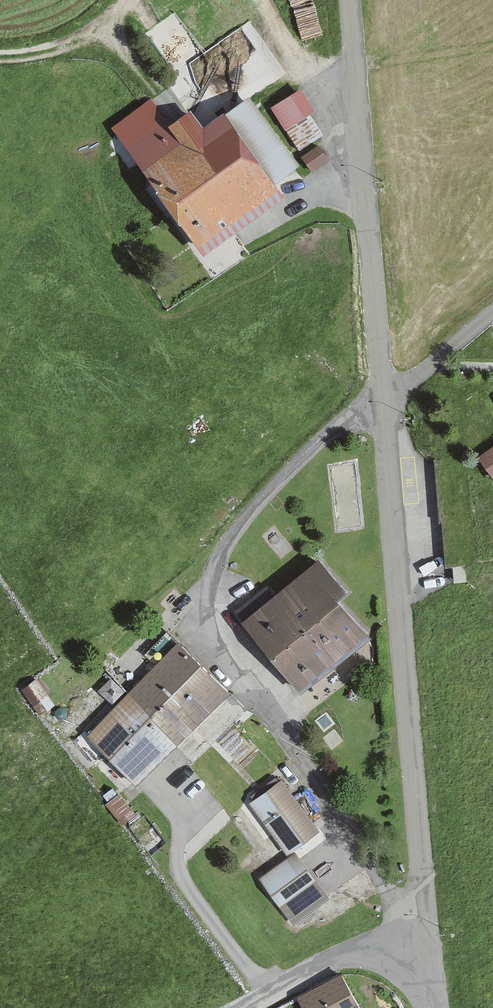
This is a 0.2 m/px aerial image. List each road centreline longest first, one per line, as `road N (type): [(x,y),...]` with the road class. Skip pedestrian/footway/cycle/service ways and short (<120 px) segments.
road 1 (unclassified): [(349,0),(423,929)]
road 2 (unclassified): [(423,929),(244,1007)]

